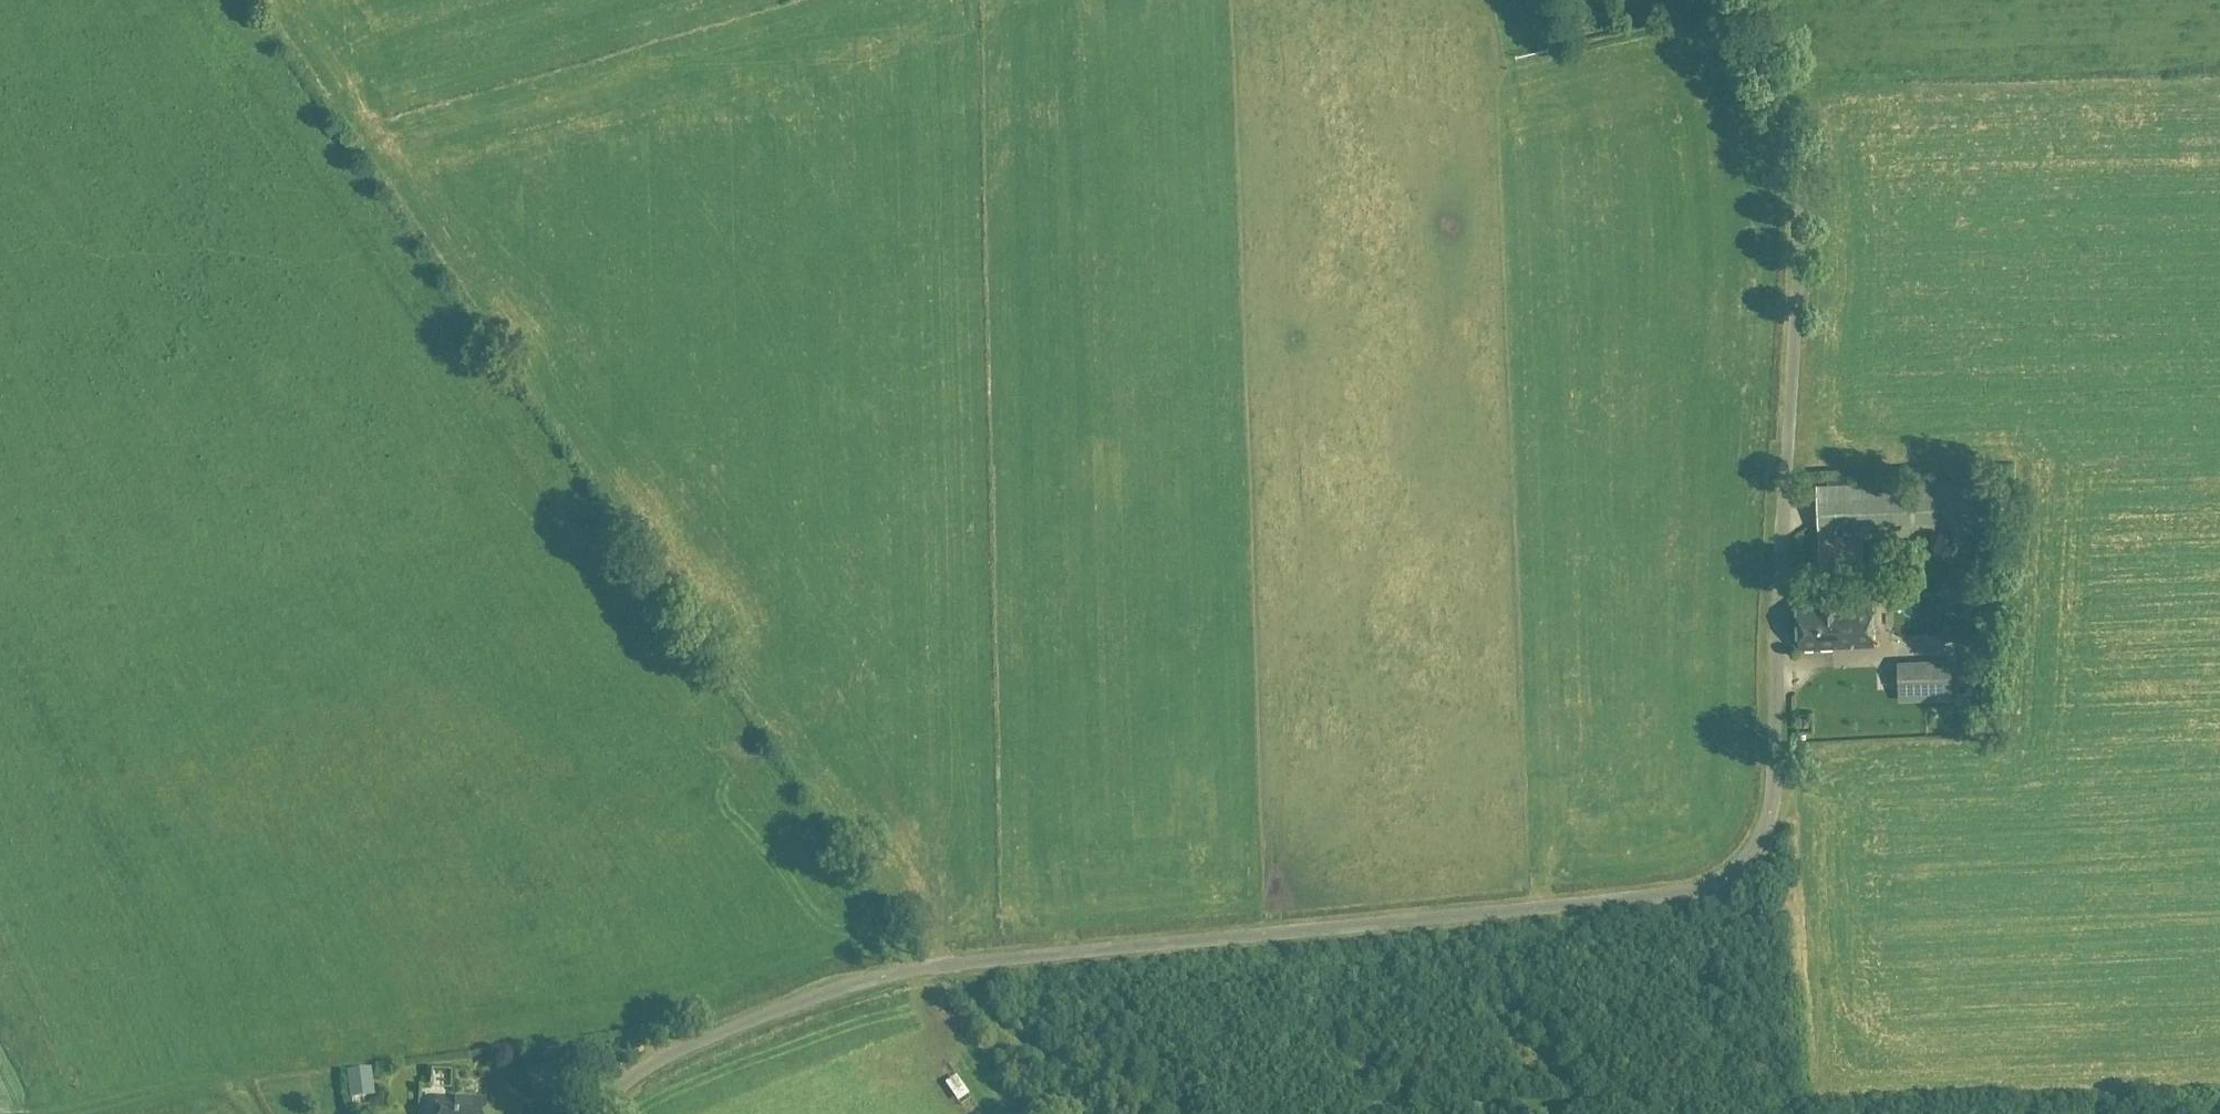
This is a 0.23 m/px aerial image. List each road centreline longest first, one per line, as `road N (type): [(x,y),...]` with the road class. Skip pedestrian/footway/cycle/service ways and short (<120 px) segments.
road 1 (unclassified): [(592,1113),(666,1055),(892,972),(1682,892),(1744,860),(1768,824),(1772,788),(1800,281),(1797,181),(1761,0)]
road 2 (track): [(950,963),(980,1007),(1040,1051),(1116,1087),(1204,1113)]
road 3 (track): [(1475,1113),(1636,1104),(1671,1113)]

